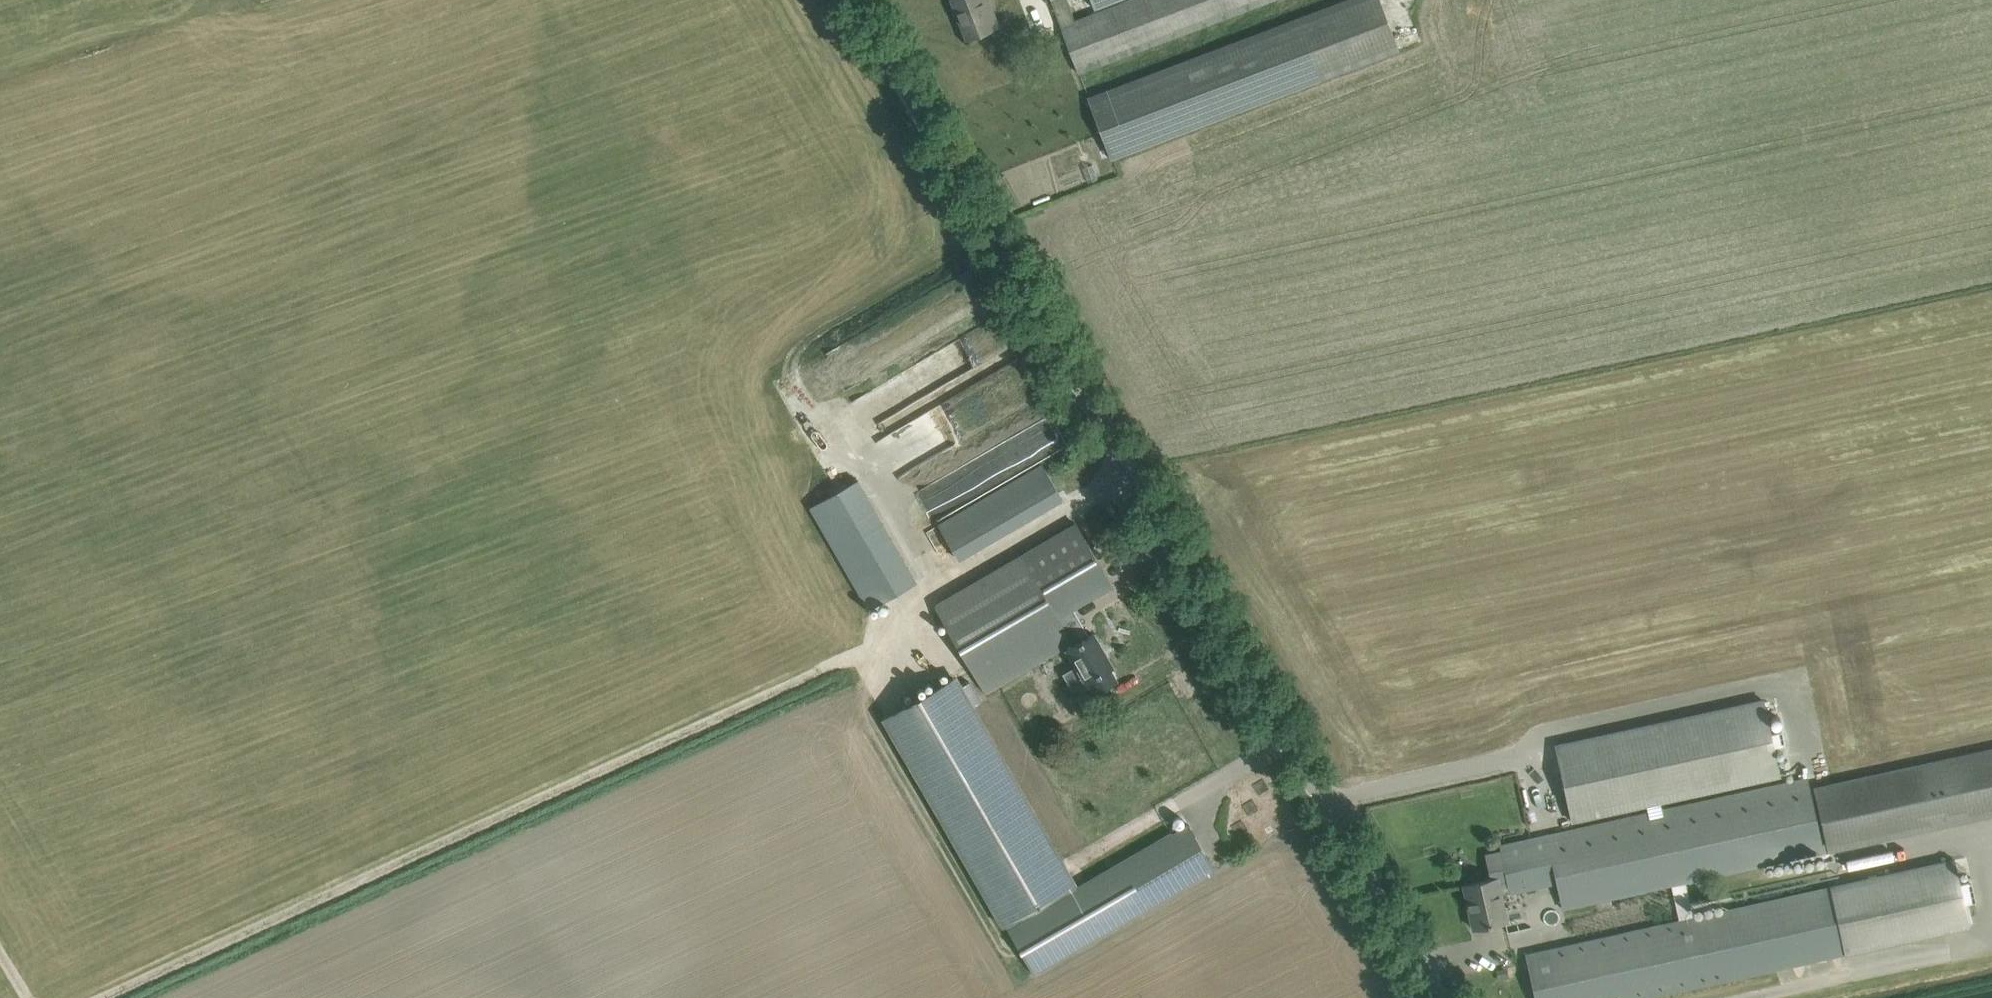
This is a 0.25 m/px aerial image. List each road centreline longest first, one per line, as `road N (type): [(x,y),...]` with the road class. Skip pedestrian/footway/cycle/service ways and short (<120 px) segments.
road 1 (unclassified): [(1437,997),(857,0)]

